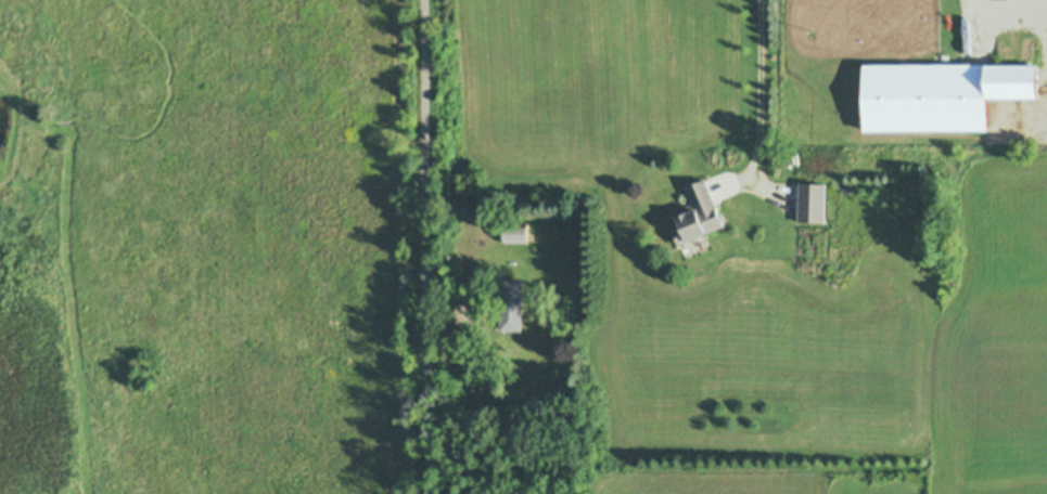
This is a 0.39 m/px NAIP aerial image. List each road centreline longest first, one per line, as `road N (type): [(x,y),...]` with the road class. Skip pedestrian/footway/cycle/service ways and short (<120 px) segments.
road 1 (residential): [(430,493),(426,0)]

